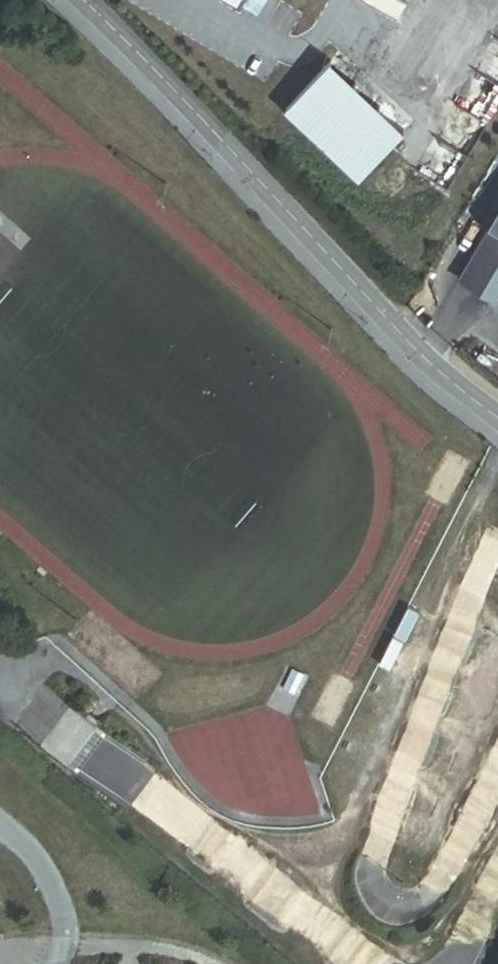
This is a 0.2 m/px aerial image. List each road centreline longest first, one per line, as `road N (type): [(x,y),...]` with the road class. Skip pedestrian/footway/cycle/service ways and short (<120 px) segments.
road 1 (tertiary): [(80,0),(429,366),(497,424)]

